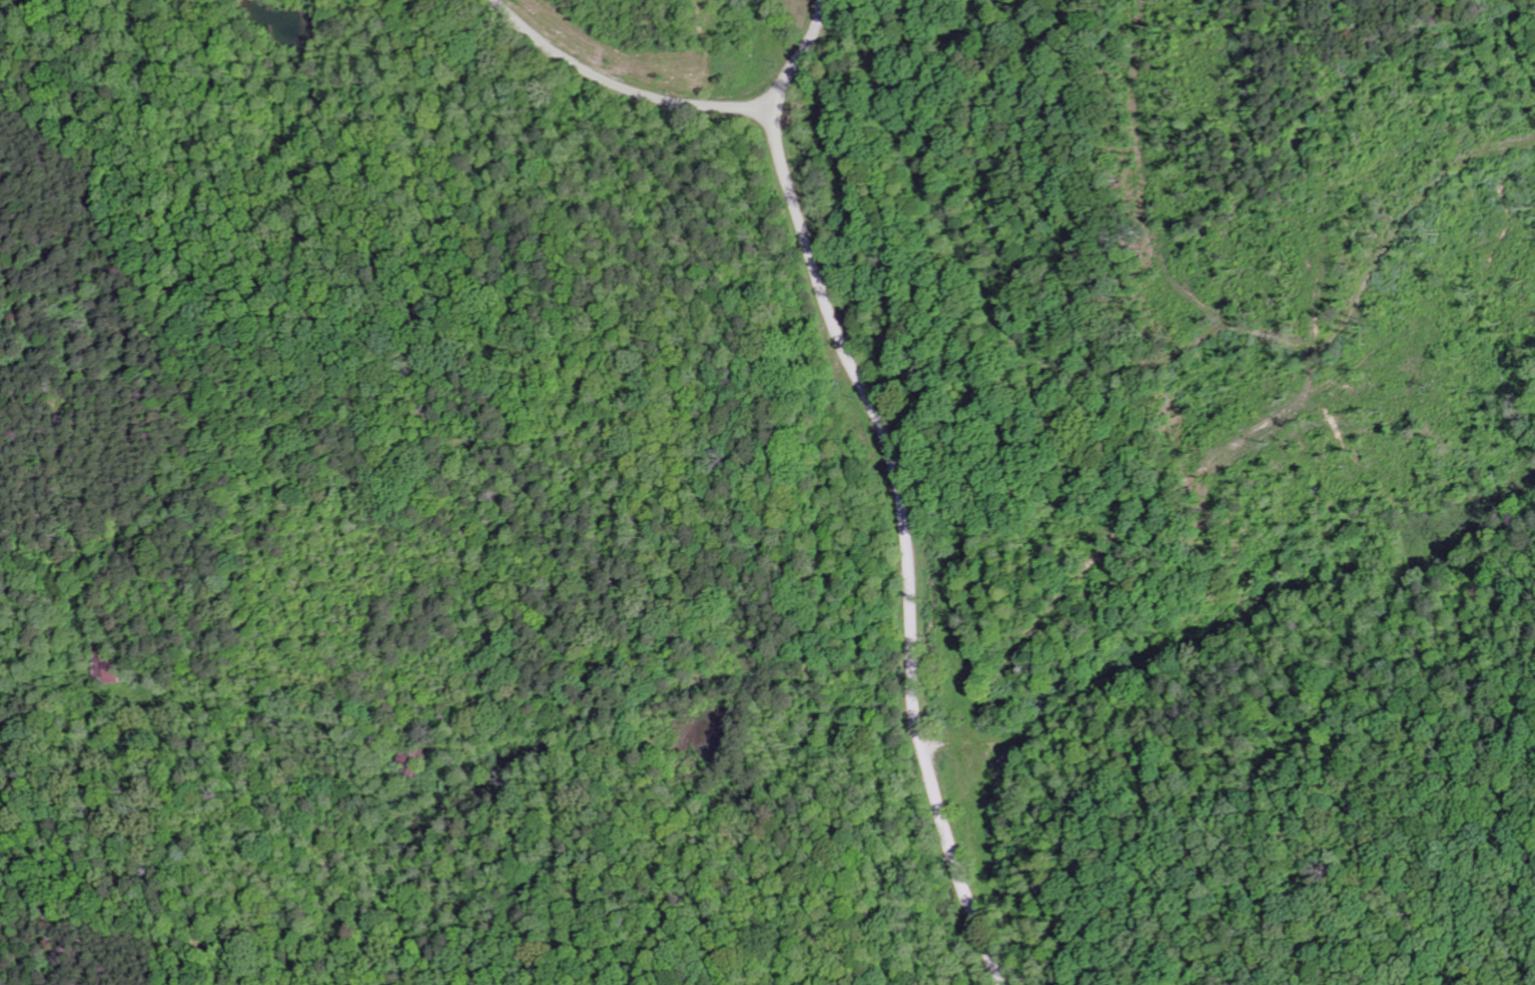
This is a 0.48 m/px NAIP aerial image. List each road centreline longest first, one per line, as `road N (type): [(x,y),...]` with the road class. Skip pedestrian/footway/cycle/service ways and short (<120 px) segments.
road 1 (residential): [(1003,984),(920,740),(913,605),(893,464),(818,292),(779,155),(778,108),(814,31),(816,0)]
road 2 (residential): [(778,108),(693,108),(620,90),(549,47),(498,0)]

